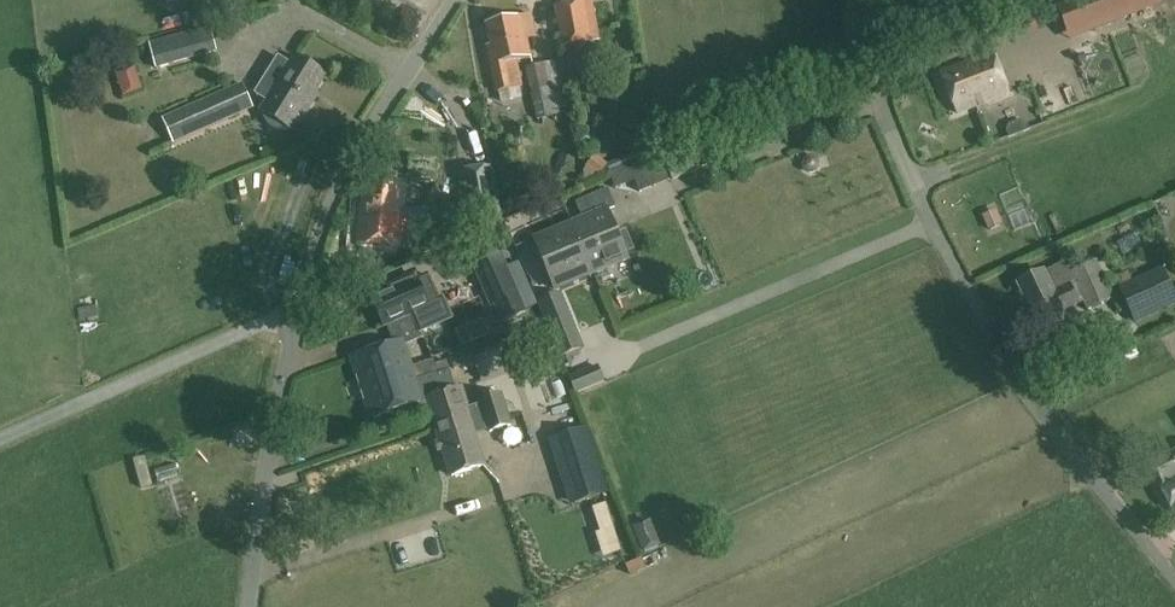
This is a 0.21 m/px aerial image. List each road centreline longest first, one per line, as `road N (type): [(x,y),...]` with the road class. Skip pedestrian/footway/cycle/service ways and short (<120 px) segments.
road 1 (unclassified): [(246,606),(268,447),(316,248),(335,192),(453,0)]
road 2 (unclassified): [(1174,580),(1023,386),(945,248),(869,77)]

